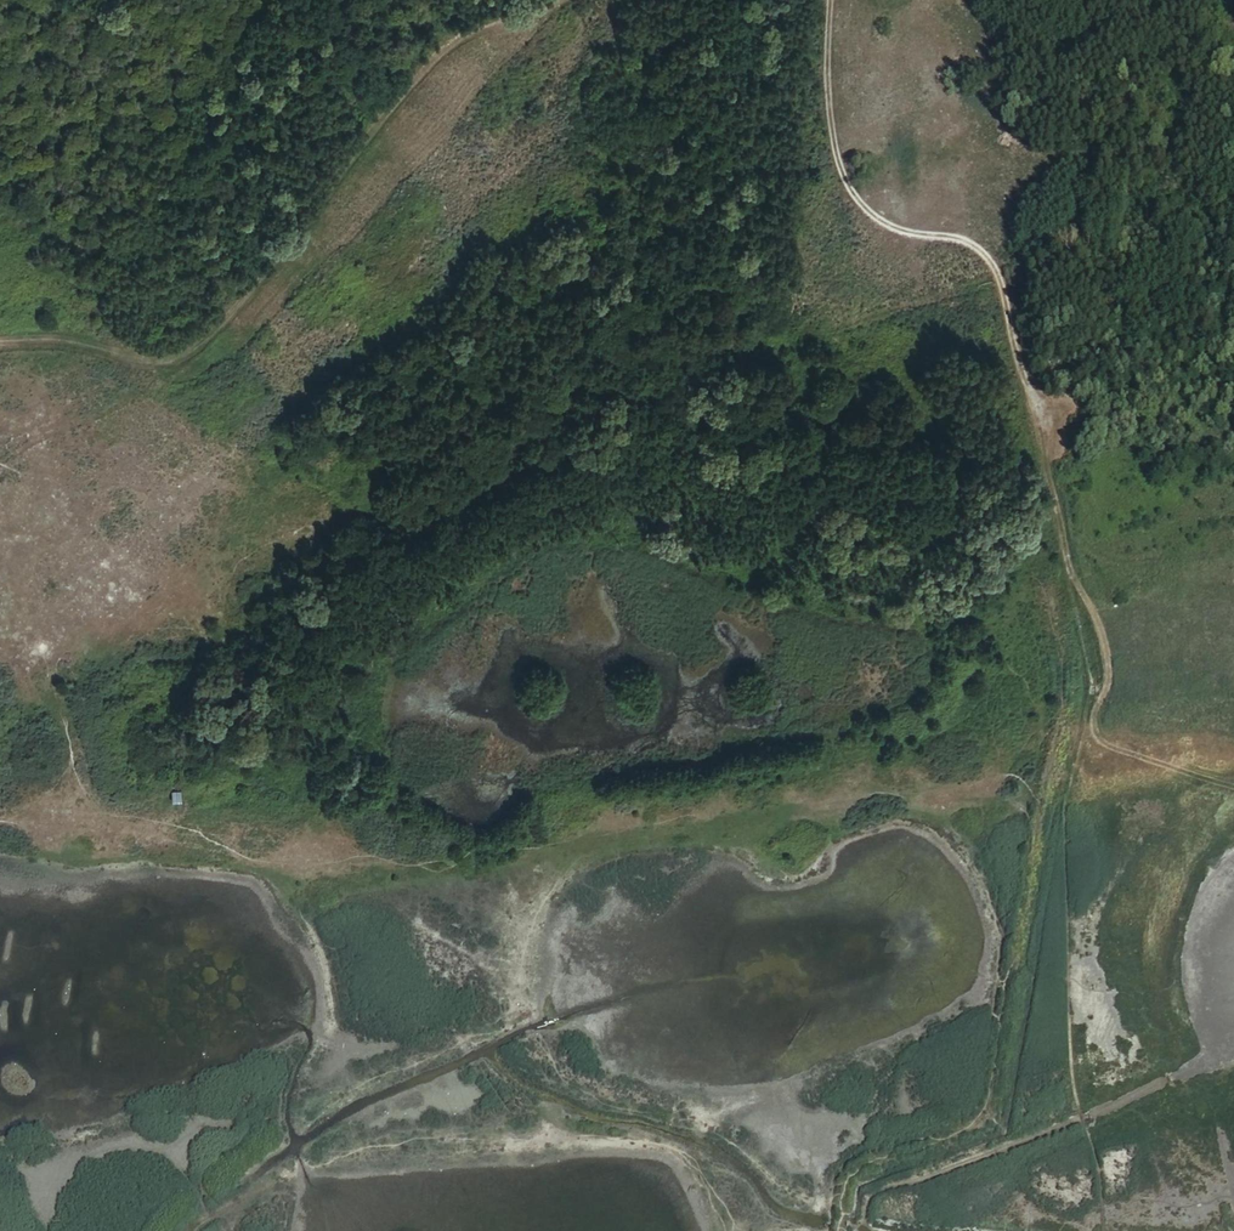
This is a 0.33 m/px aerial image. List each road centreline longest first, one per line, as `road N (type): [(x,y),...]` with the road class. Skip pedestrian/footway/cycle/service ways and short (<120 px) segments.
road 1 (track): [(1233,514),(1141,535),(1065,538),(994,265),(968,243),(911,239),(884,227),(837,162),(823,95),(829,0)]
road 2 (track): [(553,0),(469,34),(419,82),(245,302),(192,353),(164,360),(47,341),(0,343)]

